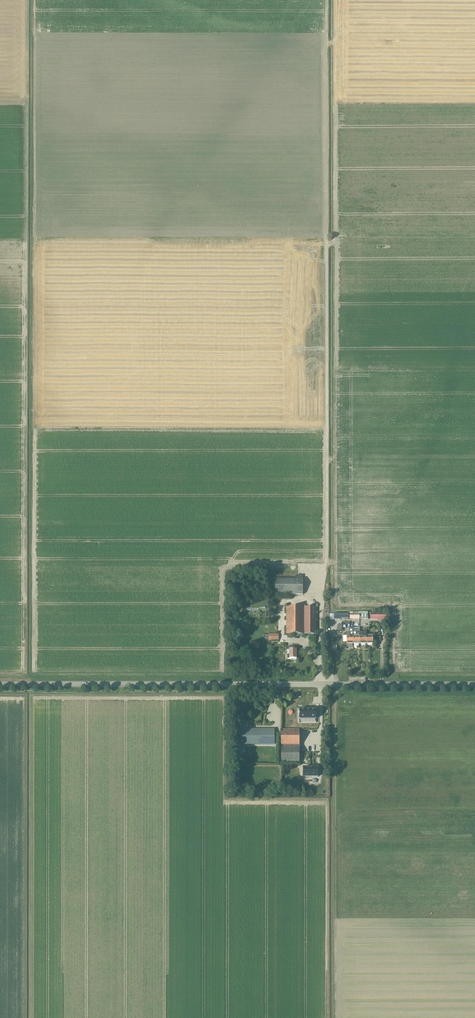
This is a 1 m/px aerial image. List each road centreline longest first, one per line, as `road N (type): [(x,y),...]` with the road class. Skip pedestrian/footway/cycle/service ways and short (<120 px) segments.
road 1 (unclassified): [(474,684),(0,684)]

